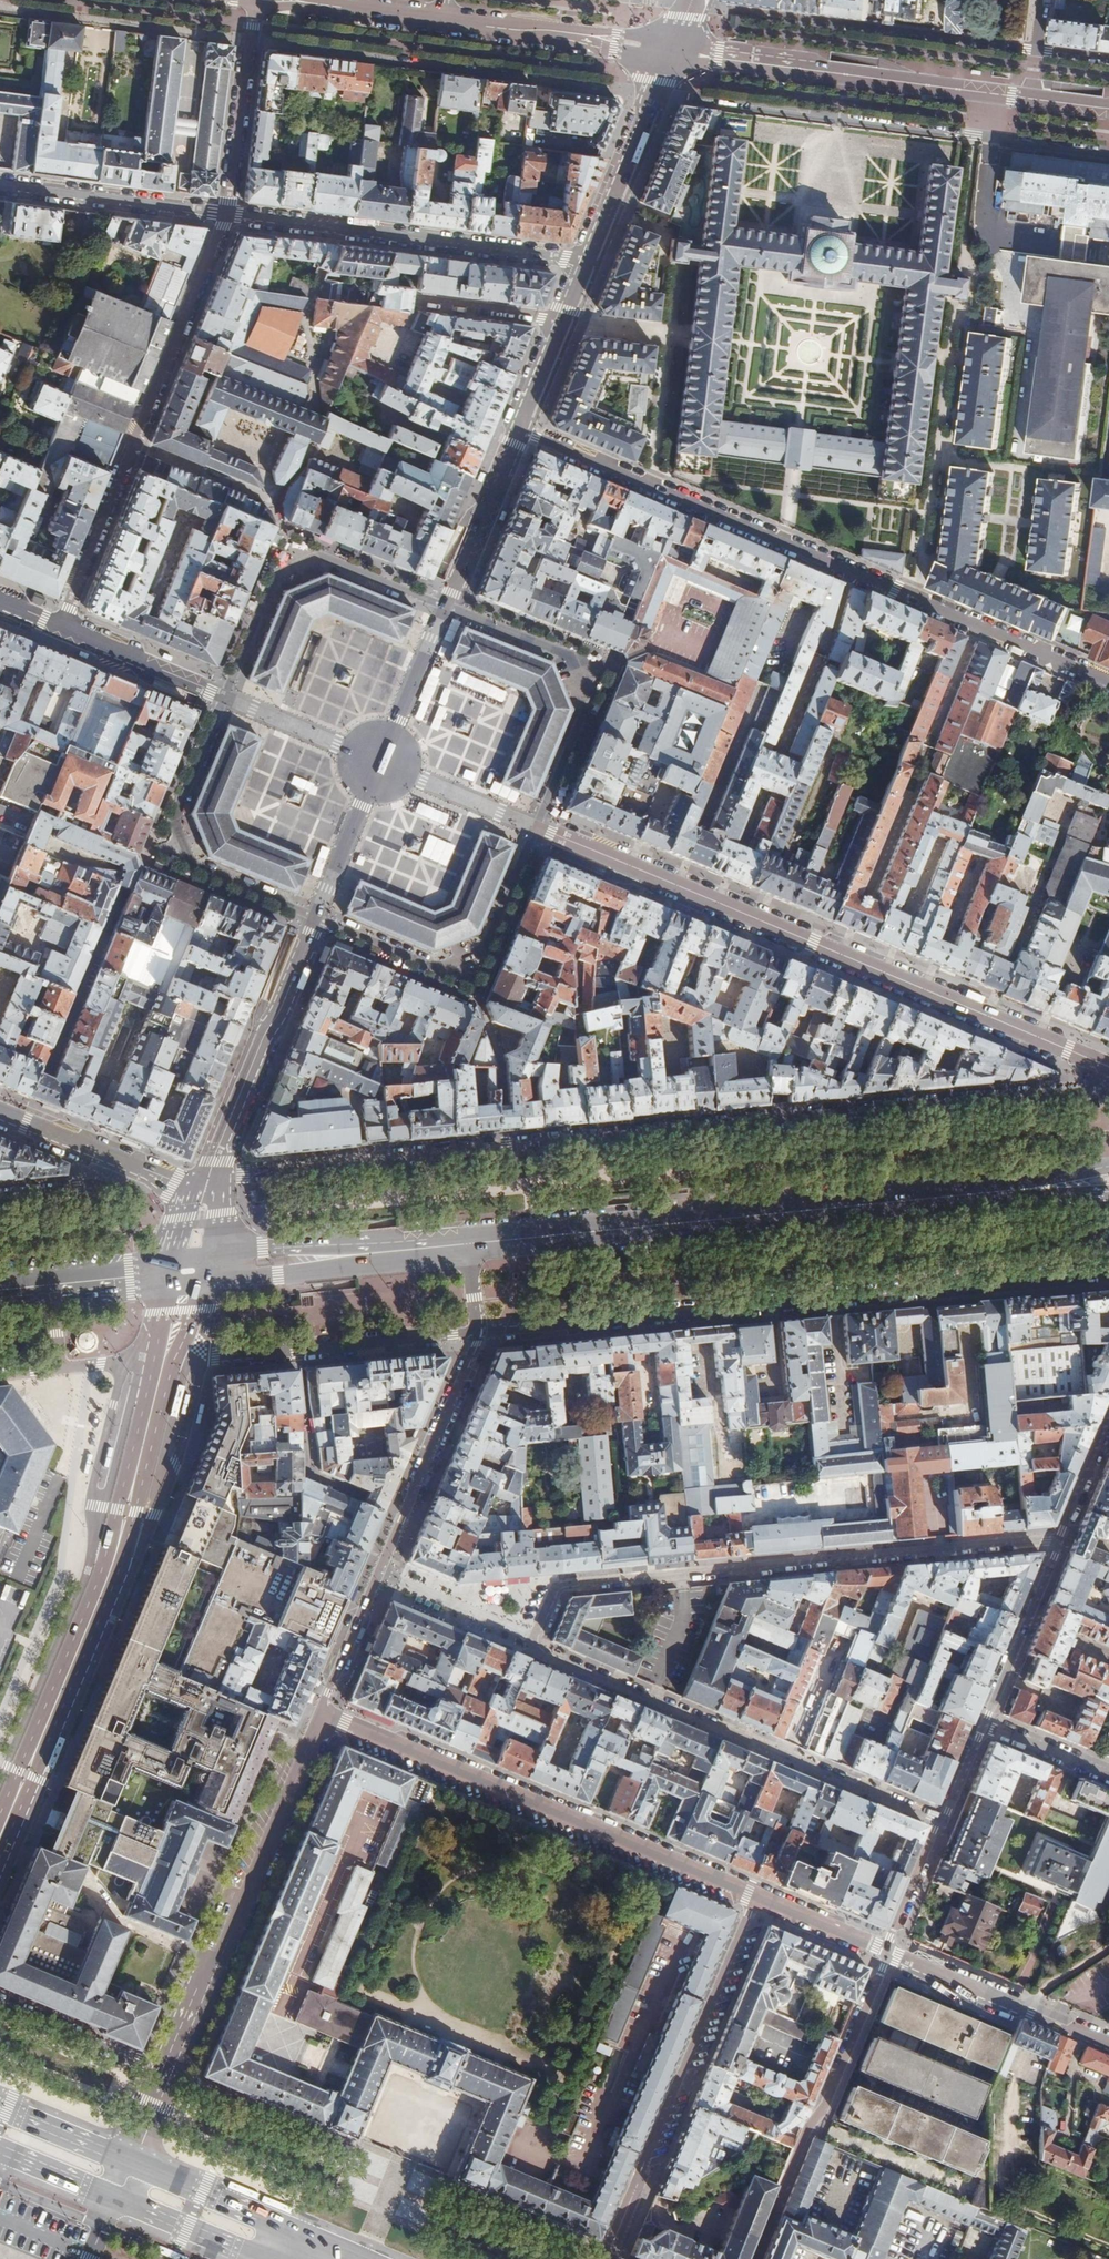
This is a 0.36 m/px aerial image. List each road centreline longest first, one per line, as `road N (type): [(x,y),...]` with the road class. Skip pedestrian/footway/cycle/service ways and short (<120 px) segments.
road 1 (residential): [(939,1826),(549,1658),(535,1639),(554,1594),(562,1587),(1061,1541)]
road 2 (residential): [(1108,1087),(209,1174)]
road 3 (unclassified): [(1108,680),(518,432)]
road 4 (residential): [(479,1330),(1108,1273)]
road 5 (tertiary): [(1108,1066),(536,828)]
road 6 (primary): [(468,1244),(1016,1191)]
road 7 (primary): [(164,1357),(107,1577),(0,1838)]
road 8 (residential): [(322,1713),(762,1899)]
road 9 (residential): [(61,628),(223,214)]
road 10 (residential): [(479,1330),(322,1713)]
road 11 (residential): [(167,2074),(322,1713)]
road 12 (residential): [(762,1899),(610,2258)]
road 13 (residential): [(588,263),(223,214)]
road 14 (residential): [(758,2258),(885,1954)]
road 15 (residential): [(446,607),(319,557),(299,565),(275,576),(224,698)]
road 16 (residential): [(479,1330),(164,1357)]
road 17 (residential): [(315,918),(436,969),(484,951),(536,828)]
road 18 (residential): [(536,828),(587,705),(574,670),(569,660),(446,607)]
road 19 (residential): [(224,698),(175,820),(193,865),(315,918)]
road 20 (secondary): [(209,1174),(315,918)]
road 21 (residential): [(1035,52),(805,20),(802,37)]
road 22 (residential): [(0,7),(246,40)]
road 23 (unclassified): [(1108,2043),(885,1954)]
road 24 (secondary): [(672,51),(437,19)]
road 25 (secondary): [(588,263),(672,51)]
road 26 (residential): [(223,214),(0,184)]
road 27 (secondary): [(998,94),(799,67)]
road 28 (residential): [(985,1726),(1061,1541)]
road 29 (secondary): [(446,607),(518,432)]
road 30 (primary): [(196,1284),(288,1276),(377,1253)]
road 31 (residential): [(167,2074),(0,2003)]
road 32 (tertiary): [(61,628),(224,698)]
road 33 (primary): [(377,1253),(307,1247),(201,1258)]
road 34 (residential): [(223,214),(246,40)]
road 35 (tertiary): [(224,698),(381,762)]
road 36 (secondary): [(315,918),(381,762)]
road 37 (tertiary): [(381,762),(536,828)]
road 38 (secondary): [(381,762),(446,607)]
road 39 (primary): [(281,2224),(130,2161)]
road 40 (residential): [(564,322),(422,301),(416,311)]
road 41 (secondary): [(437,19),(283,0)]
road 42 (residential): [(838,118),(992,137)]
road 43 (primary): [(116,2200),(257,2258)]
road 44 (tertiary): [(131,1169),(0,1115)]
road 45 (primary): [(130,2161),(0,2106)]
road 46 (residential): [(885,1954),(939,1826)]
road 47 (residential): [(131,1169),(108,1185),(0,1197)]
road 48 (residential): [(762,1899),(885,1954)]
road 49 (unclassified): [(985,1726),(1108,1774)]
road 50 (secondary): [(799,67),(672,51)]
road 51 (residential): [(1061,1541),(1108,1424)]
road 52 (primary): [(0,2152),(116,2200)]

